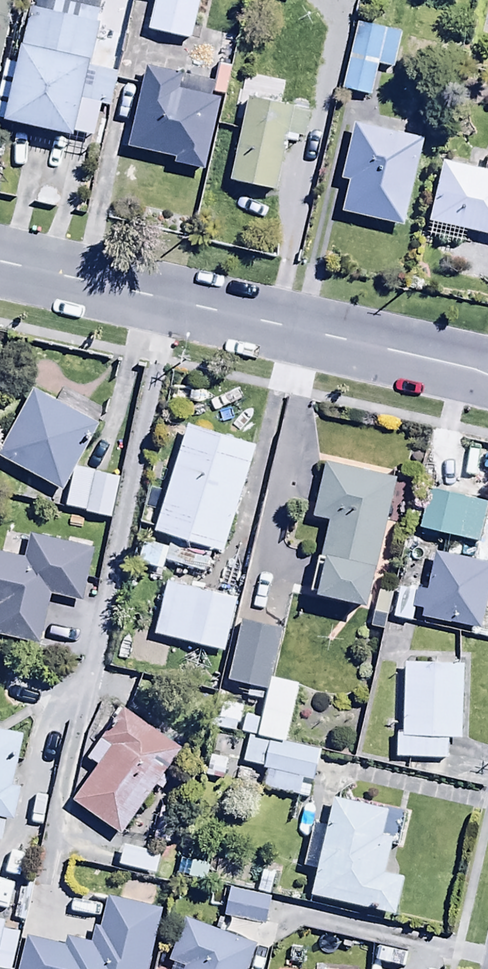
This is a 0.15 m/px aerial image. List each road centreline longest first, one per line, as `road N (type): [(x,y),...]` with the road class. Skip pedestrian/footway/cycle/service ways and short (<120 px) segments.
road 1 (residential): [(0,263),(487,376)]

